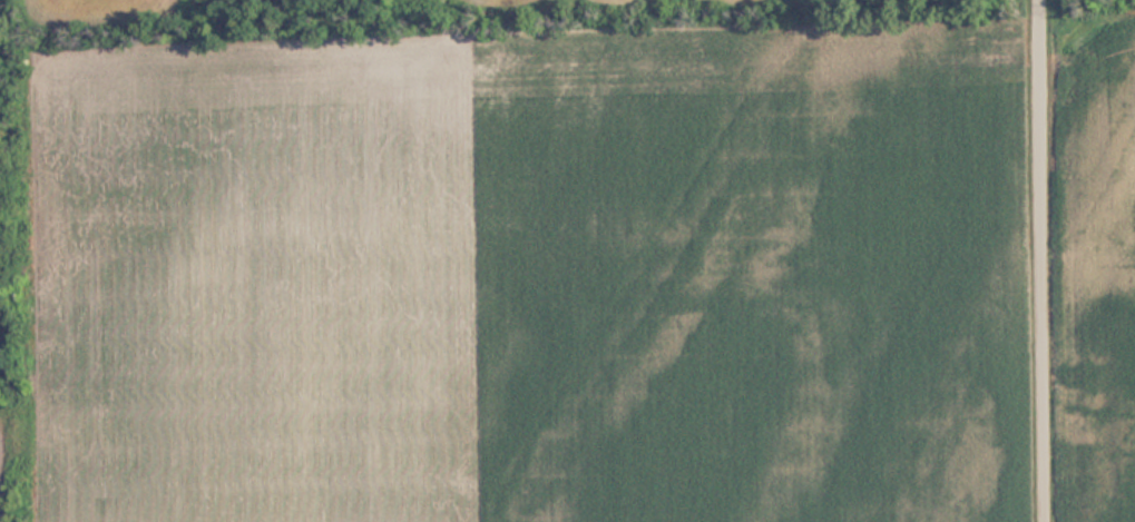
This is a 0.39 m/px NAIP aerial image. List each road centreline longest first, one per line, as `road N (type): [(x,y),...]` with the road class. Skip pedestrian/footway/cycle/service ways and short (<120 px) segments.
road 1 (residential): [(1049,521),(1043,0)]

